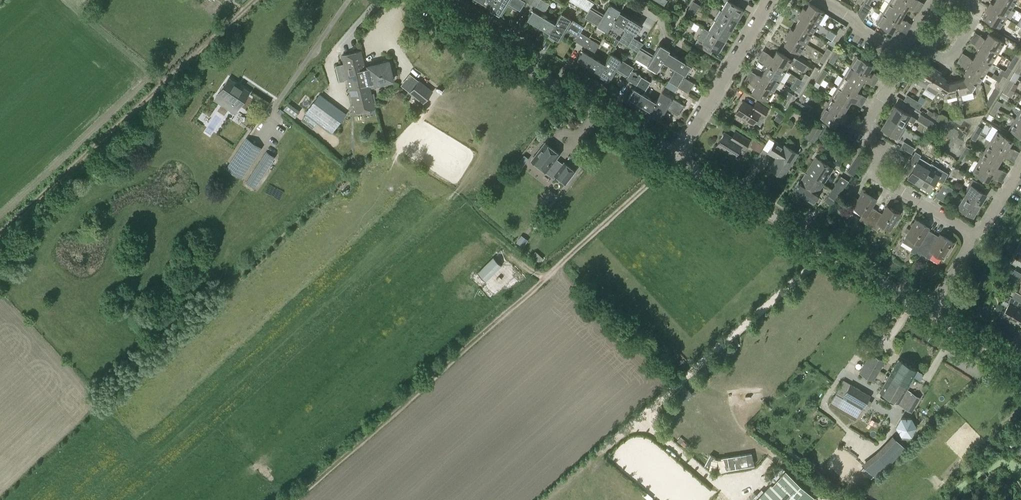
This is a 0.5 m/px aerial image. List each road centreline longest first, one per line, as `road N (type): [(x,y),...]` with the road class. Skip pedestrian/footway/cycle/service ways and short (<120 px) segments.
road 1 (track): [(726,490),(638,417),(830,250)]
road 2 (tertiary): [(929,313),(674,156)]
road 3 (tertiary): [(674,156),(420,0)]
road 4 (residential): [(976,236),(873,176),(886,152),(859,135),(906,52)]
road 5 (residential): [(674,156),(771,0)]

